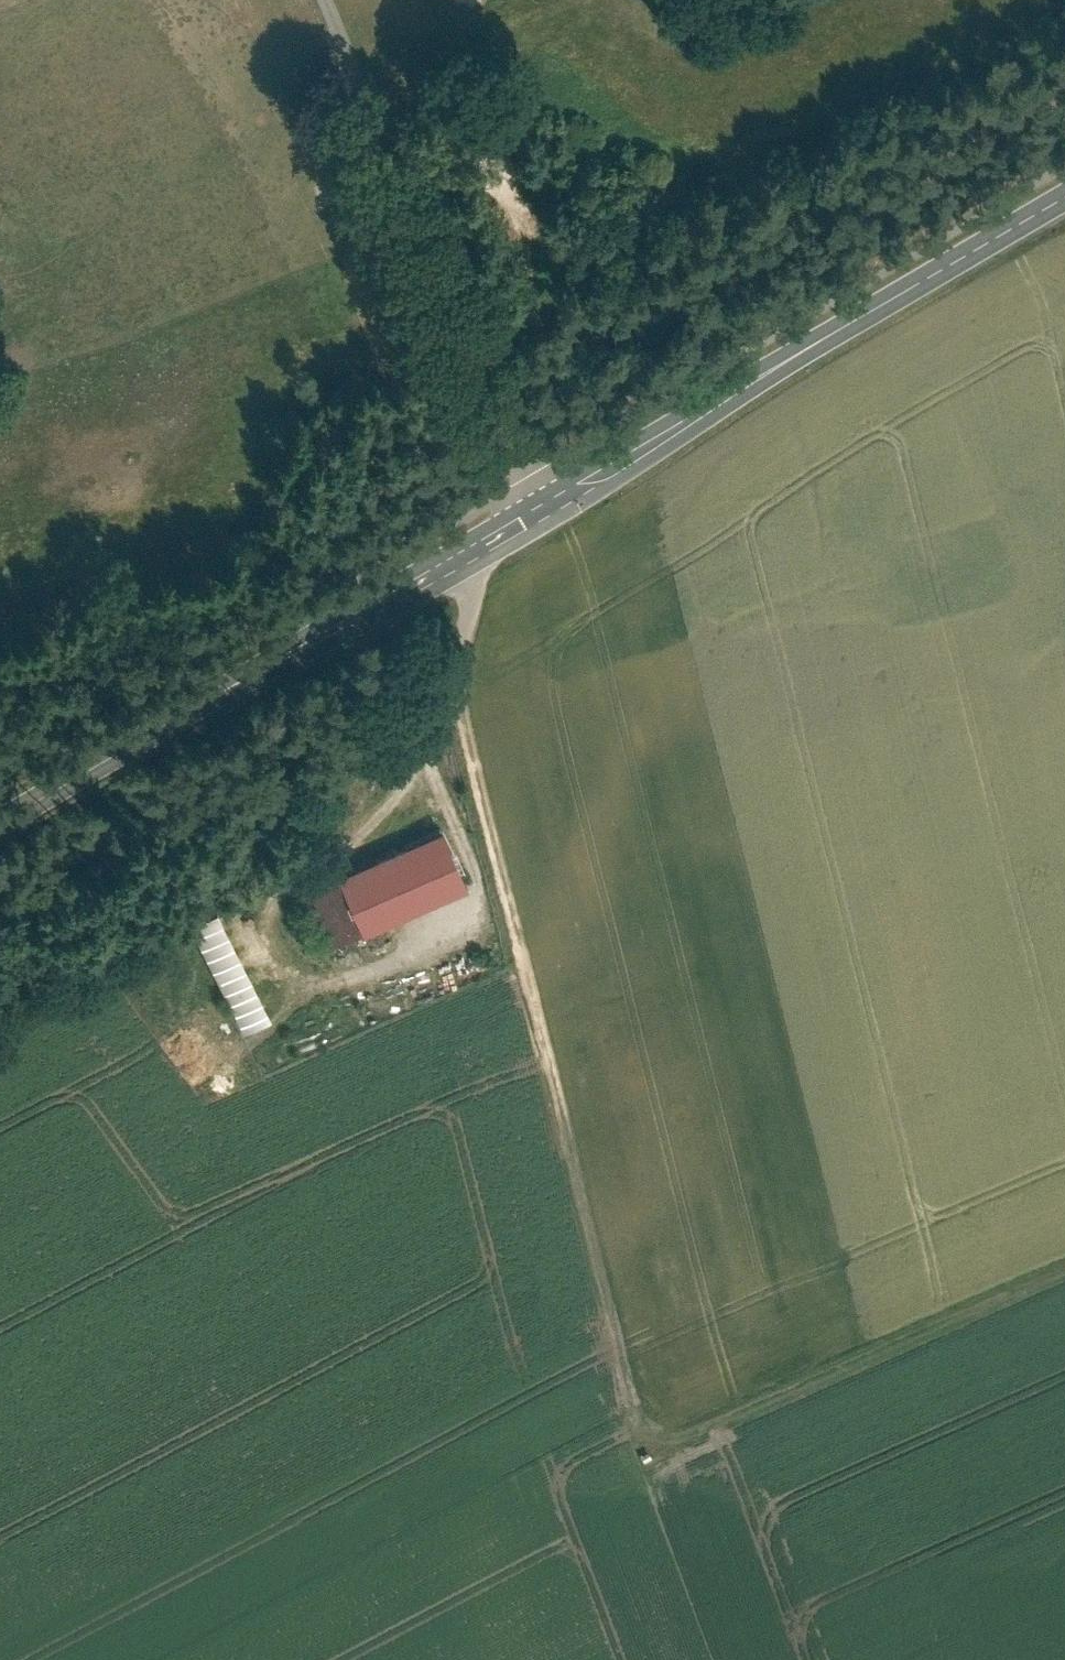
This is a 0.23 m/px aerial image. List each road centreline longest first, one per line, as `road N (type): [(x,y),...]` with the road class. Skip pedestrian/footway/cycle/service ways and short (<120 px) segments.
road 1 (tertiary): [(548,509),(0,815)]
road 2 (tertiary): [(1064,200),(548,509)]
road 3 (residential): [(548,509),(327,0)]

